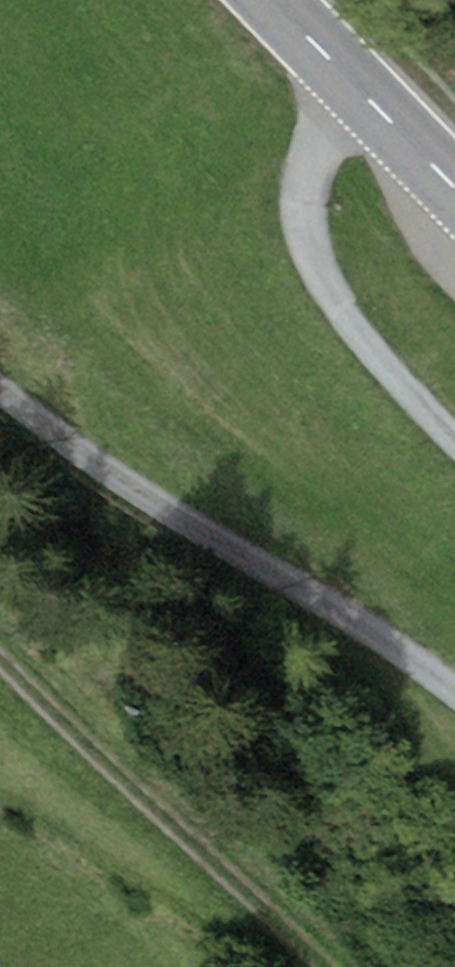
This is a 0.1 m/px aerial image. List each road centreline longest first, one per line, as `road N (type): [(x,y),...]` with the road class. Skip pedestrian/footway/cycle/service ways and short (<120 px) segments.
road 1 (track): [(0,396),(454,690)]
road 2 (track): [(0,658),(306,966)]
road 3 (track): [(454,432),(358,331),(324,285),(302,234),(307,166),(331,112),(355,86)]
road 4 (primary): [(454,190),(271,0)]

